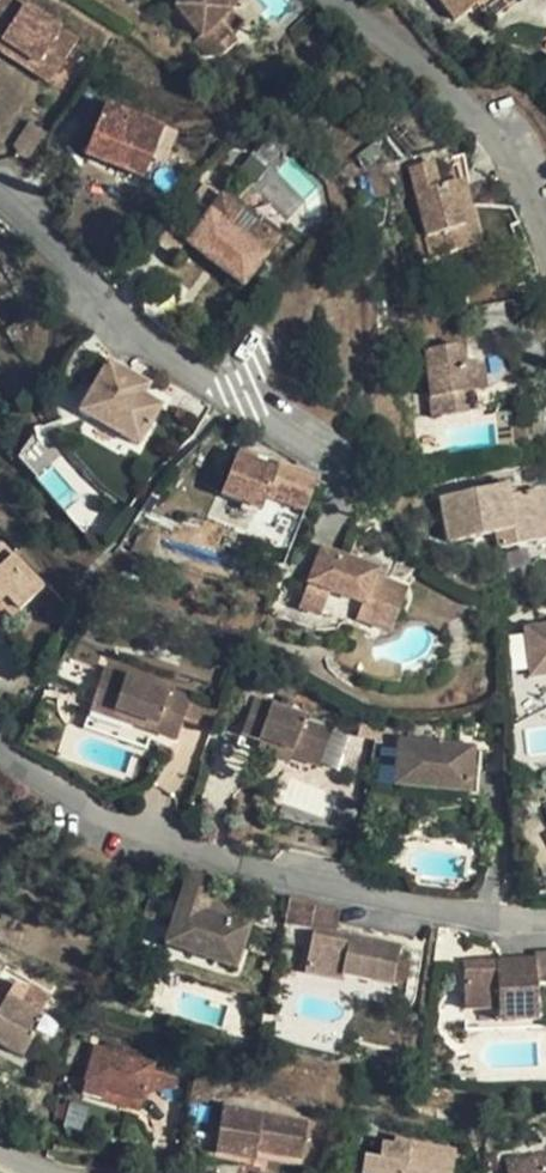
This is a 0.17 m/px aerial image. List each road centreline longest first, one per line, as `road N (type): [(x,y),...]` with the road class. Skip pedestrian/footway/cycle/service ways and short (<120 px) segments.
road 1 (residential): [(0,785),(143,828),(231,890),(497,944),(545,941)]
road 2 (residential): [(0,209),(235,418),(347,490)]
road 3 (residential): [(545,242),(507,154),(332,0)]

